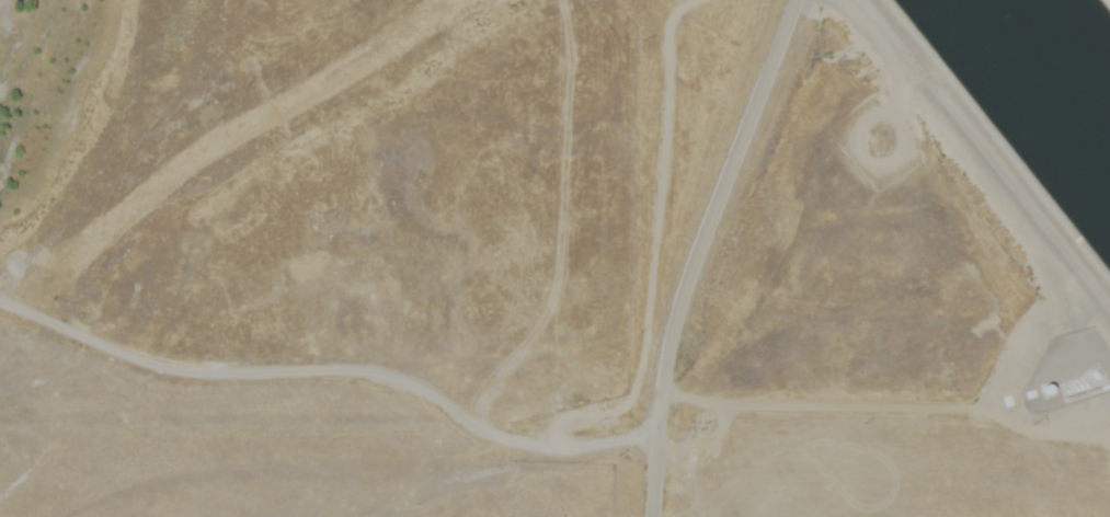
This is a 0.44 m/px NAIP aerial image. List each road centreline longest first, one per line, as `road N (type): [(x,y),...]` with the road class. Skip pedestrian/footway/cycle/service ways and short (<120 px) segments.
road 1 (track): [(653,440),(590,448),(485,432),(412,386),(138,359),(0,304)]
road 2 (tertiary): [(652,516),(659,389),(683,283),(798,0)]
road 3 (residential): [(1109,302),(863,0)]

